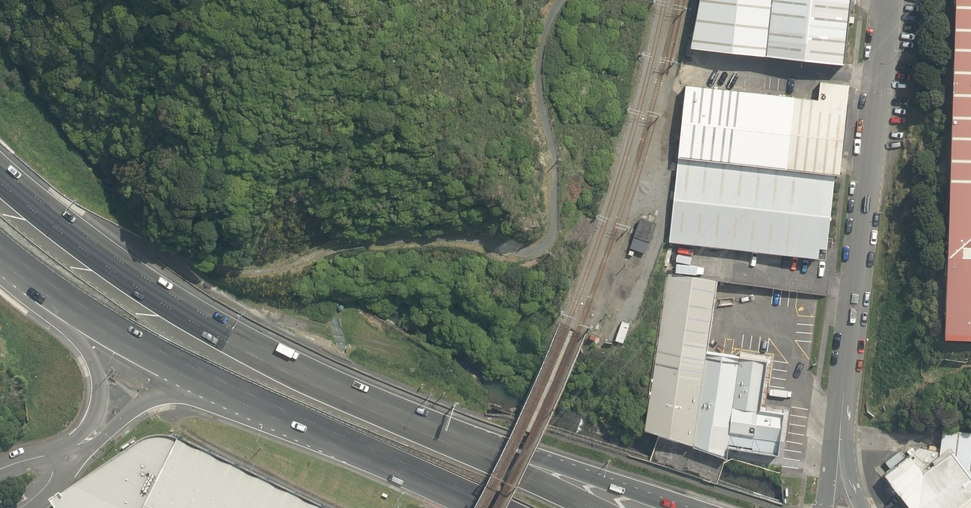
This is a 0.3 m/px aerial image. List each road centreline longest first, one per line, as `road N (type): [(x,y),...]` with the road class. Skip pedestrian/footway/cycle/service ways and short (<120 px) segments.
road 1 (trunk): [(0,179),(180,314),(380,412)]
road 2 (residential): [(841,442),(887,0)]
road 3 (trunk): [(276,412),(99,323),(0,251)]
road 4 (trunk): [(380,412),(674,507)]
road 5 (track): [(682,80),(656,174),(660,239),(619,309)]
road 6 (trunk): [(58,454),(95,414),(98,372),(73,334),(0,269)]
road 7 (trunk): [(276,412),(171,396),(140,406),(93,445),(58,454)]
road 8 (motorway): [(380,412),(587,507)]
road 9 (track): [(171,396),(193,436),(337,507)]
road 10 (trunk): [(449,492),(276,412)]

